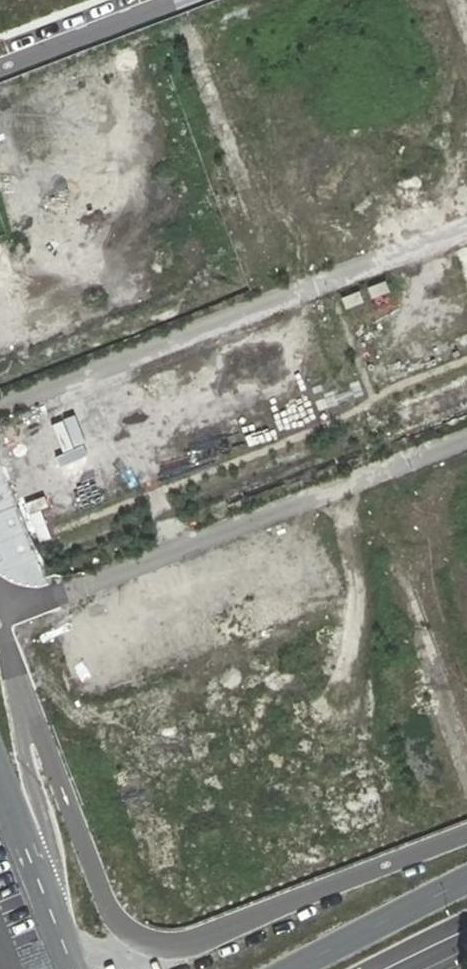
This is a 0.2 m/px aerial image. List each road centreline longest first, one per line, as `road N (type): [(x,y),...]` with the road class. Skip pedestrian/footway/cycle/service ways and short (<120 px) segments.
road 1 (tertiary): [(288,968),(466,877)]
road 2 (unclassified): [(0,781),(68,957)]

